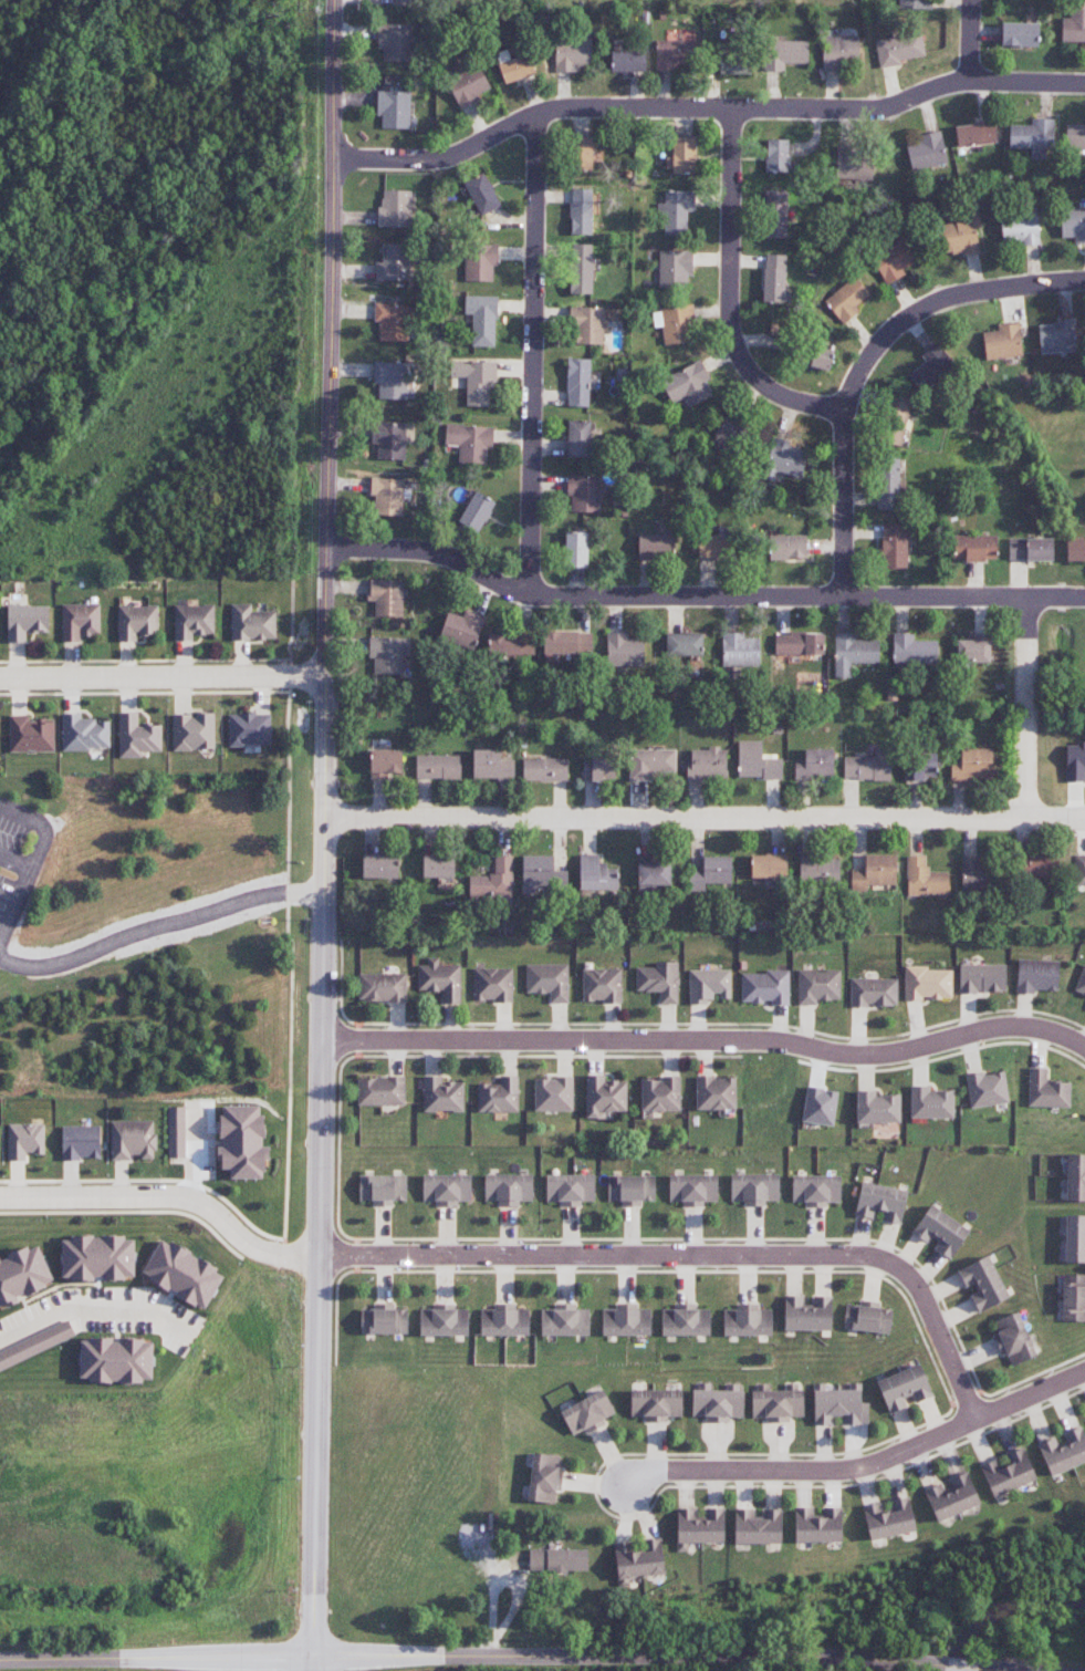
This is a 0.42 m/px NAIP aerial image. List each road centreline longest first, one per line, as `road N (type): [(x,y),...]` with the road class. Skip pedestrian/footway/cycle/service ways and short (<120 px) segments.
road 1 (tertiary): [(313,1656),(334,0)]
road 2 (tertiary): [(0,1658),(813,1653),(935,1665)]
road 3 (residential): [(331,159),(457,160),(539,112),(877,114),(977,79),(1084,81)]
road 4 (residential): [(1084,1047),(1025,1026),(981,1026),(857,1059),(789,1044),(323,1040)]
road 5 (residential): [(326,548),(432,552),(532,594),(1084,601)]
road 6 (residential): [(1084,816),(324,814)]
road 7 (residential): [(320,1253),(886,1262),(918,1288),(974,1419)]
road 8 (residential): [(844,599),(845,408),(875,350),(930,303),(1084,281)]
road 9 (residential): [(532,594),(539,112)]
road 10 (residential): [(845,408),(774,394),(738,355),(729,318),(724,114)]
road 11 (residential): [(625,1487),(656,1470),(869,1465),(974,1419)]
road 12 (residential): [(320,1253),(263,1254),(181,1194),(0,1196)]
road 13 (residential): [(325,676),(0,680)]
road 14 (residential): [(1025,601),(1025,816)]
road 15 (residential): [(974,1419),(1084,1370)]

